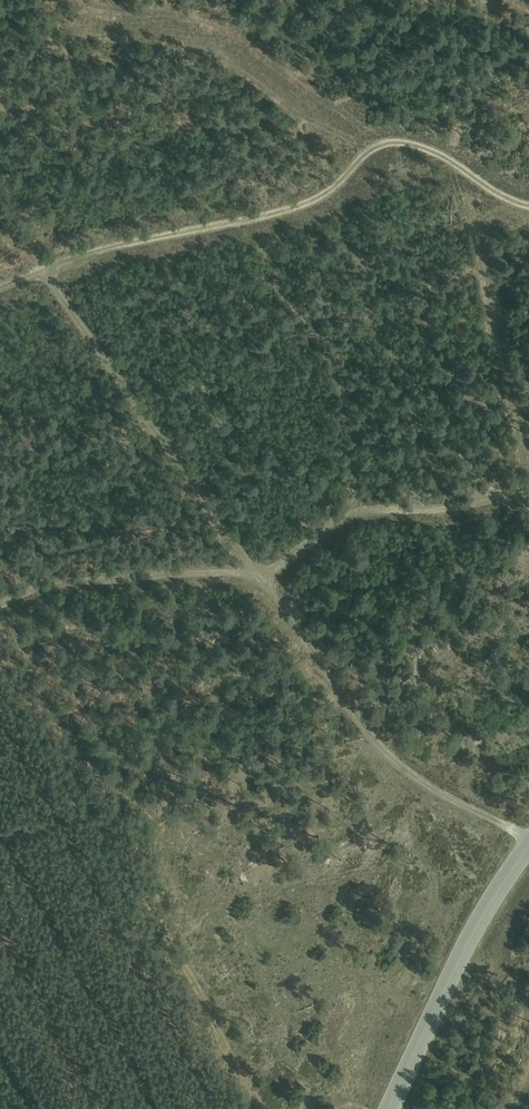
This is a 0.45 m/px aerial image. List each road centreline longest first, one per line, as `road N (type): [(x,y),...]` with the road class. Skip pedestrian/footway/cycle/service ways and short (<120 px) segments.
road 1 (unclassified): [(389,1108),(475,930),(528,847)]

